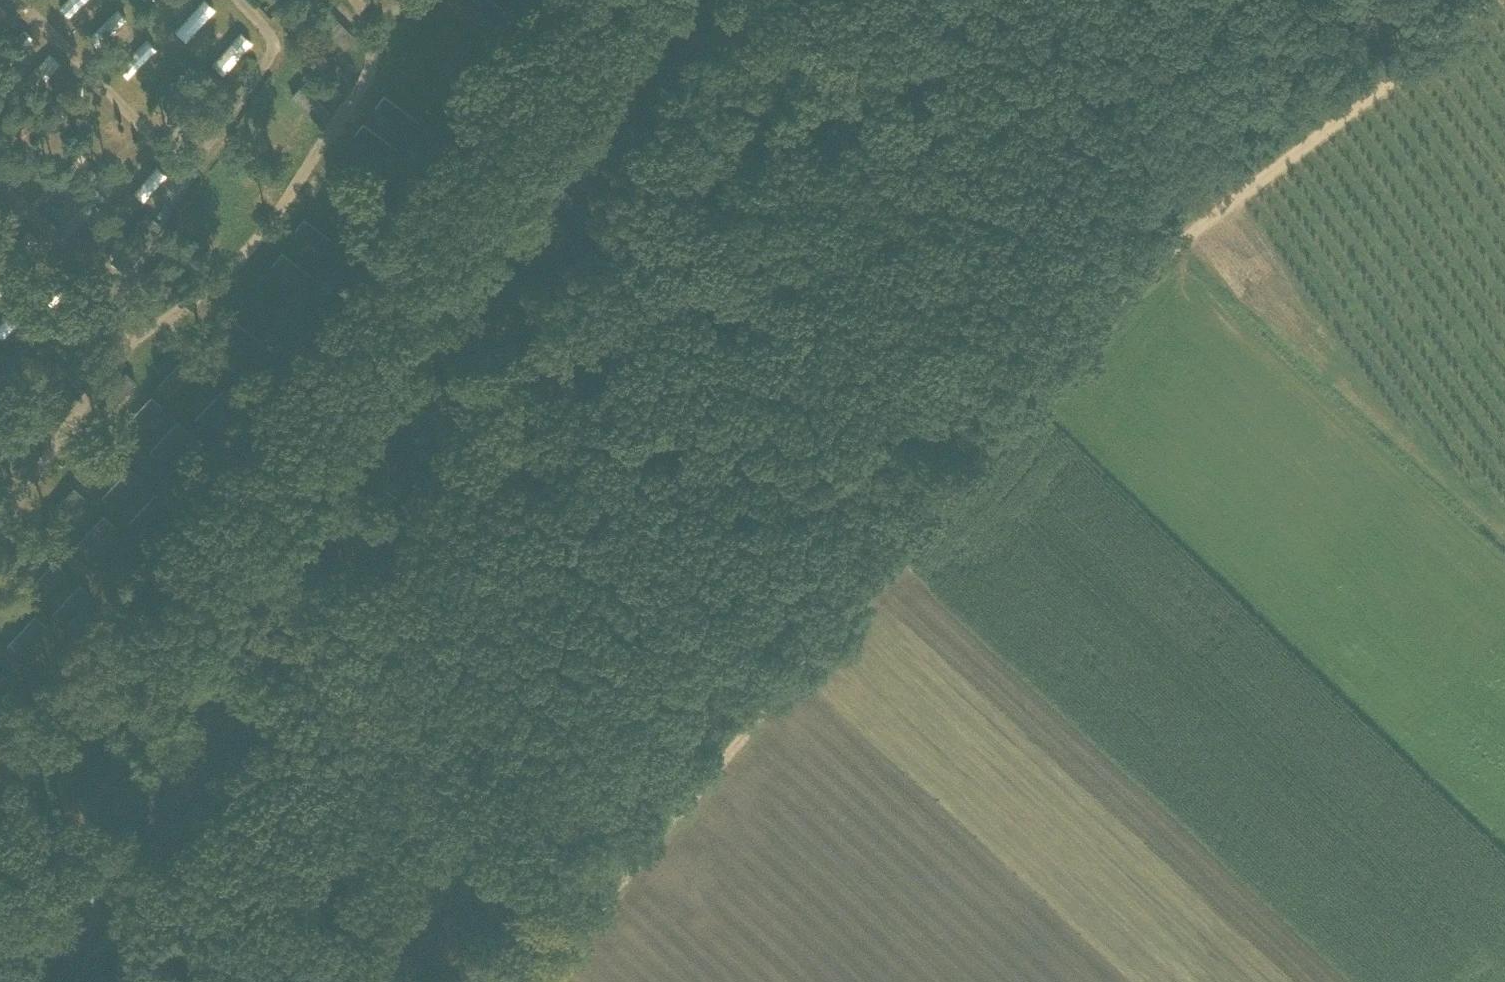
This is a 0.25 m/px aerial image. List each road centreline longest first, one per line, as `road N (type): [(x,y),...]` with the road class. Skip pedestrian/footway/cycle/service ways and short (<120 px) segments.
road 1 (track): [(1502,0),(1189,240),(1123,306),(778,691),(541,981)]
road 2 (primary): [(23,981),(692,0)]
road 3 (track): [(167,981),(83,895)]

